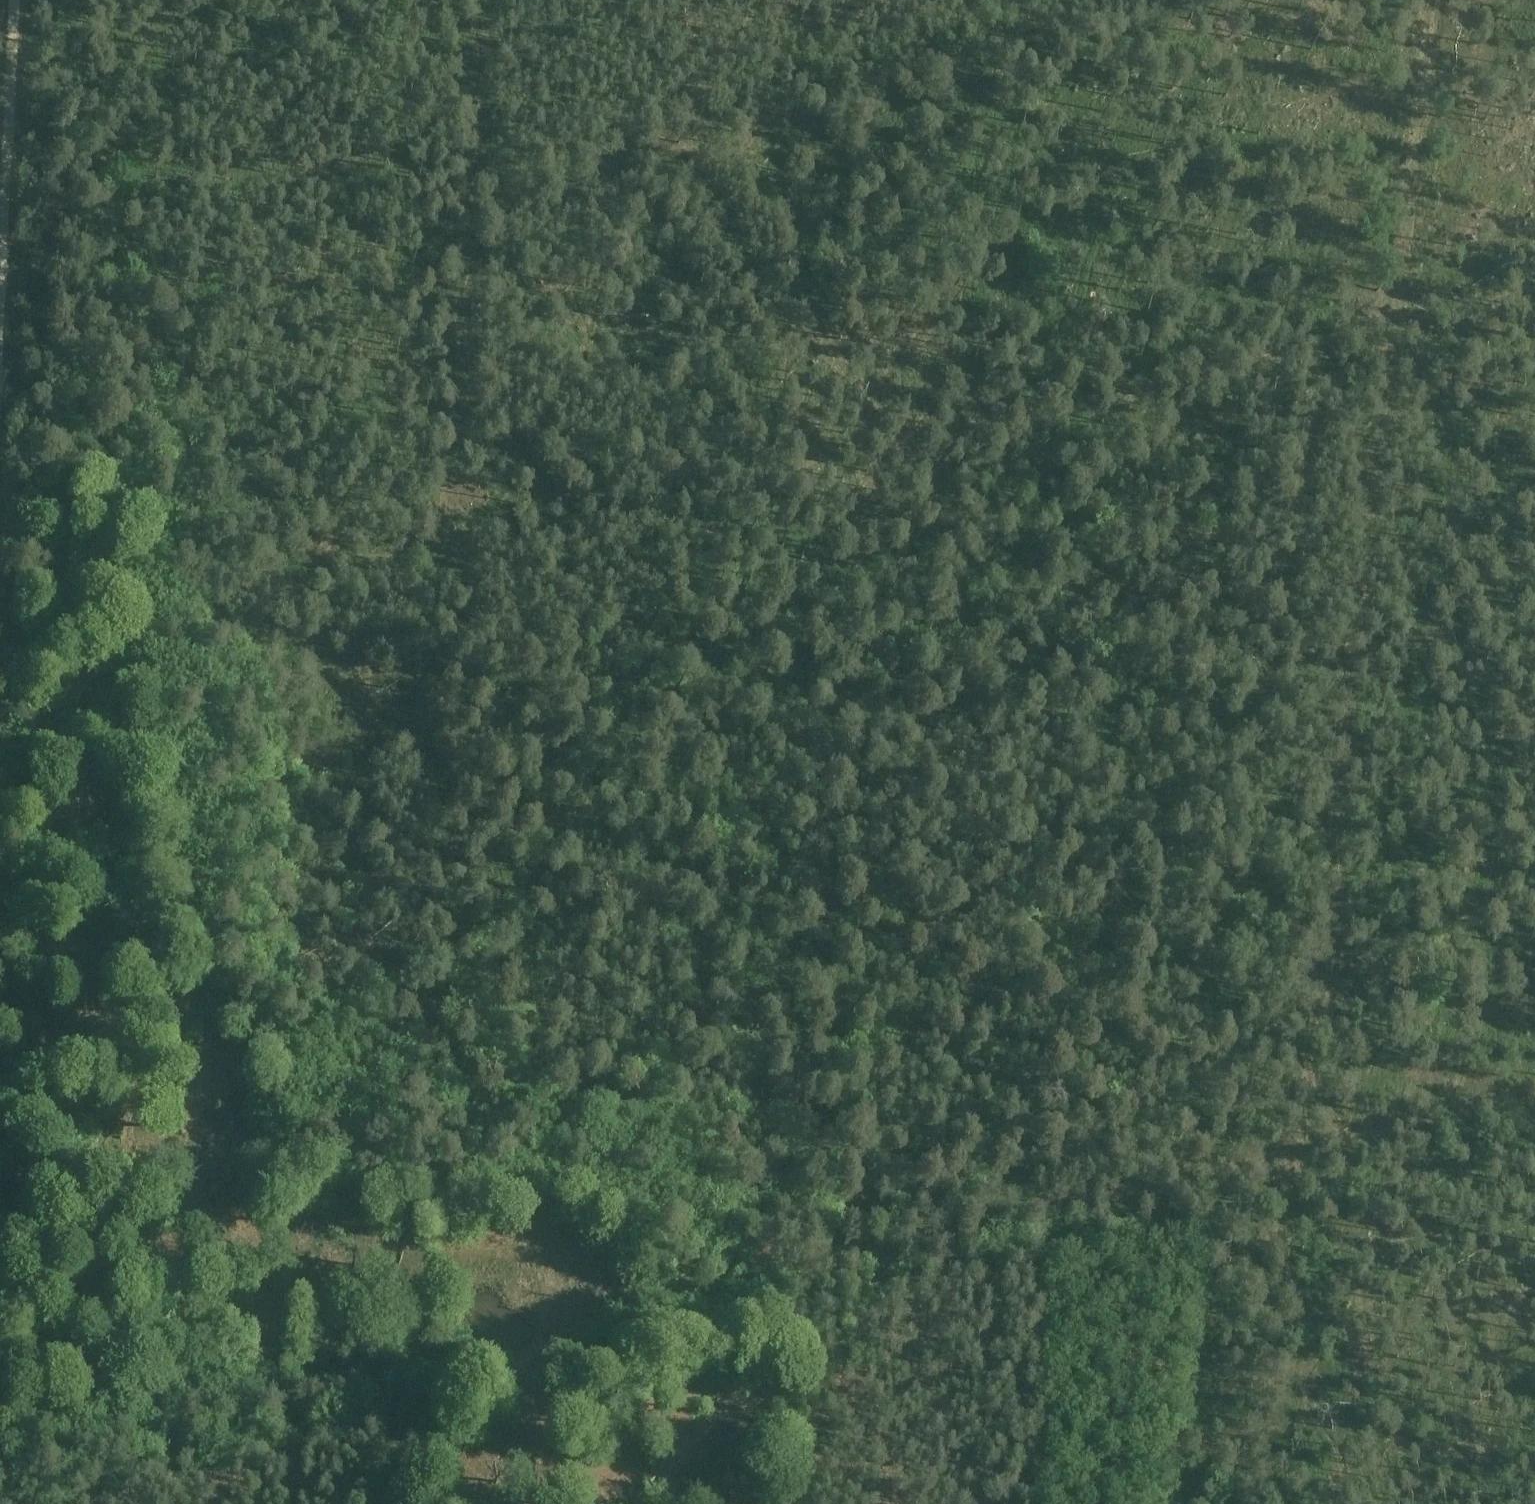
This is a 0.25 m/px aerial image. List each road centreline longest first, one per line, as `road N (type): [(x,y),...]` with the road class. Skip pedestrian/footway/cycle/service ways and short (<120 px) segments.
road 1 (track): [(11,0),(0,262)]

